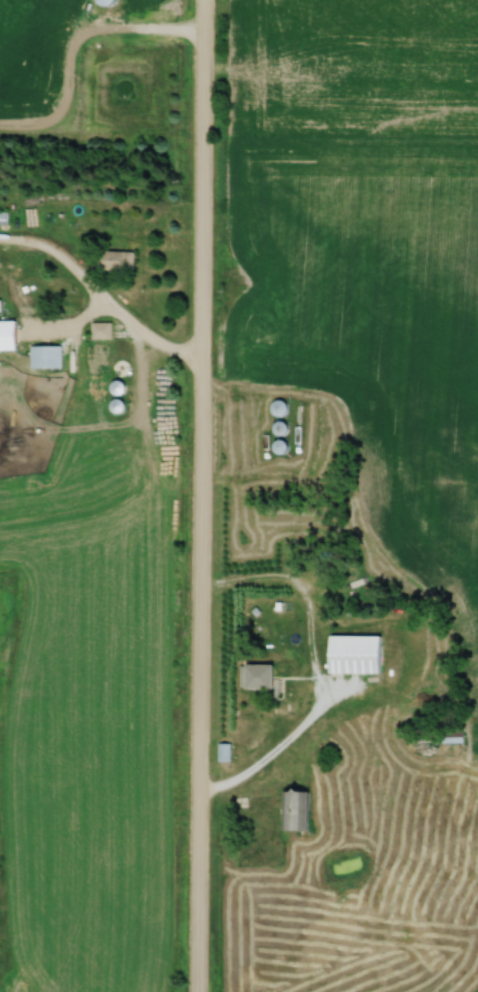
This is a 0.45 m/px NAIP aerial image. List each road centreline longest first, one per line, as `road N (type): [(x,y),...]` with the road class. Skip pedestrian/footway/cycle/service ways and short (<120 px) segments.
road 1 (residential): [(195,991),(202,0)]

